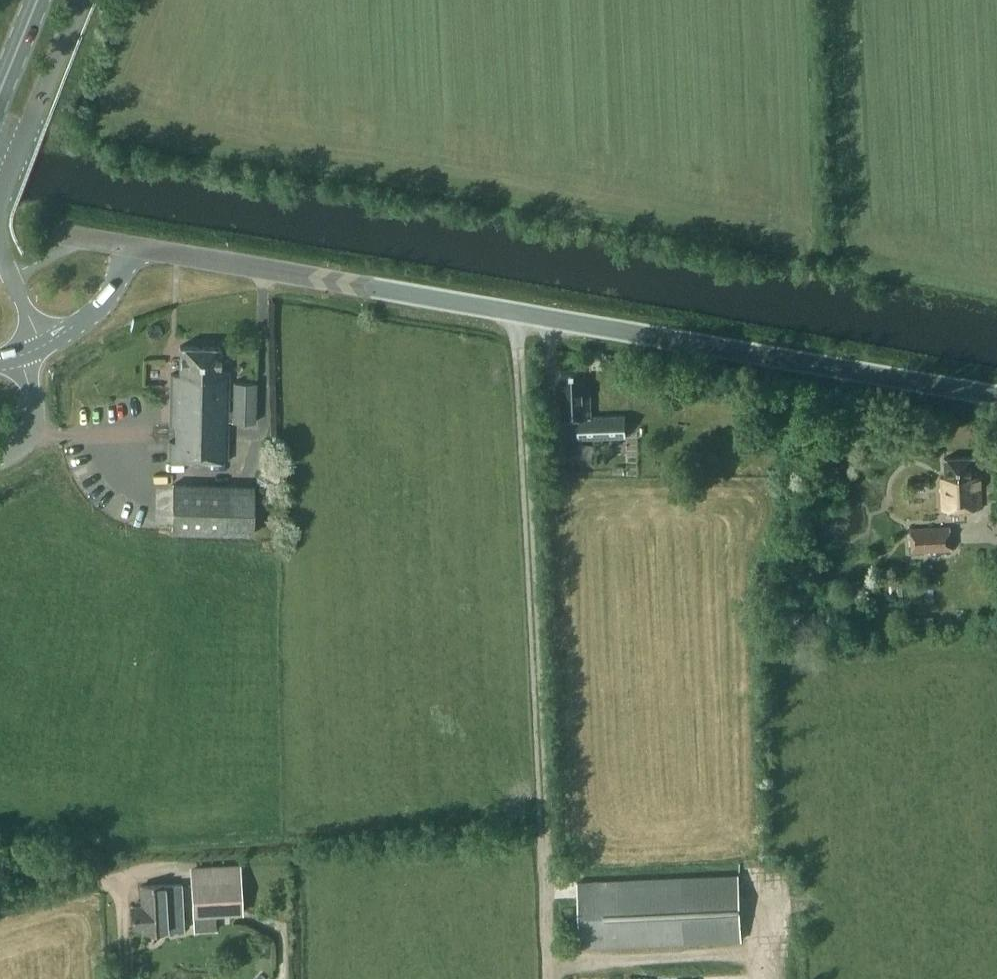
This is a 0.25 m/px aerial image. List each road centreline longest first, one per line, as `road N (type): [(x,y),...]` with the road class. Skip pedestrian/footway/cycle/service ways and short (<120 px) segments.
road 1 (secondary): [(996,395),(132,245)]
road 2 (track): [(548,961),(756,953),(759,978)]
road 3 (secondary): [(132,245),(100,306),(30,351)]
road 4 (unclassified): [(31,125),(82,0)]
road 5 (unclassified): [(0,458),(33,426),(30,351)]

